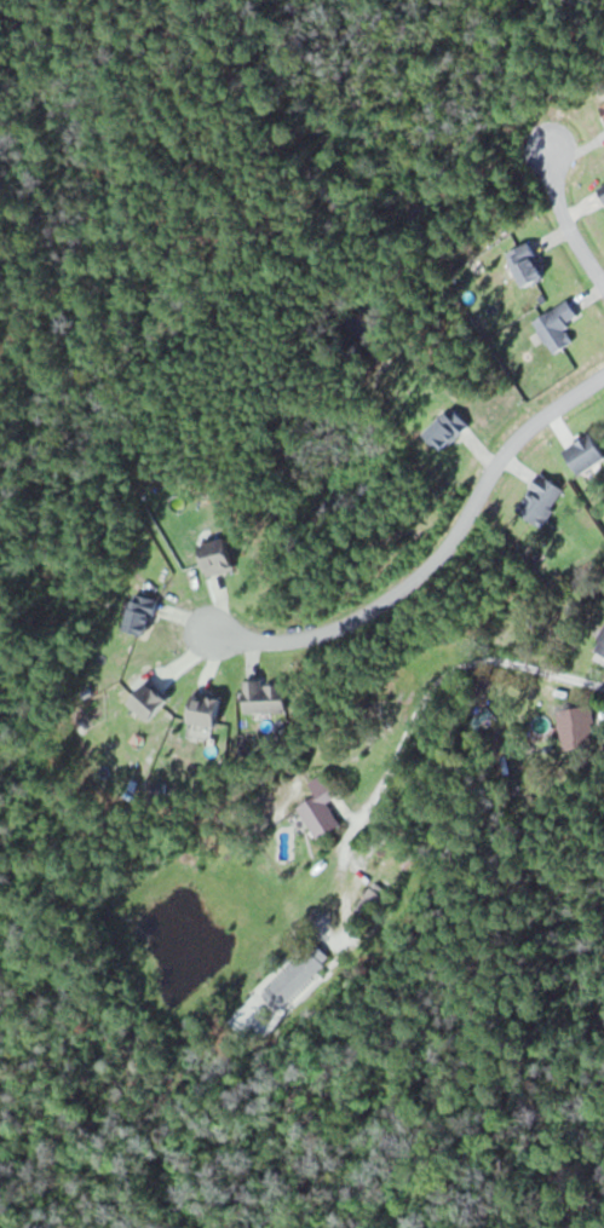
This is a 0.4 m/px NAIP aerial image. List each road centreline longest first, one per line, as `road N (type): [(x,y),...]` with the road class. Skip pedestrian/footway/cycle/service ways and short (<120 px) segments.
road 1 (residential): [(212,629),(249,642),(299,639),(381,603),(439,558),(502,452),(536,417),(603,377)]
road 2 (residential): [(547,148),(556,212),(603,291)]

